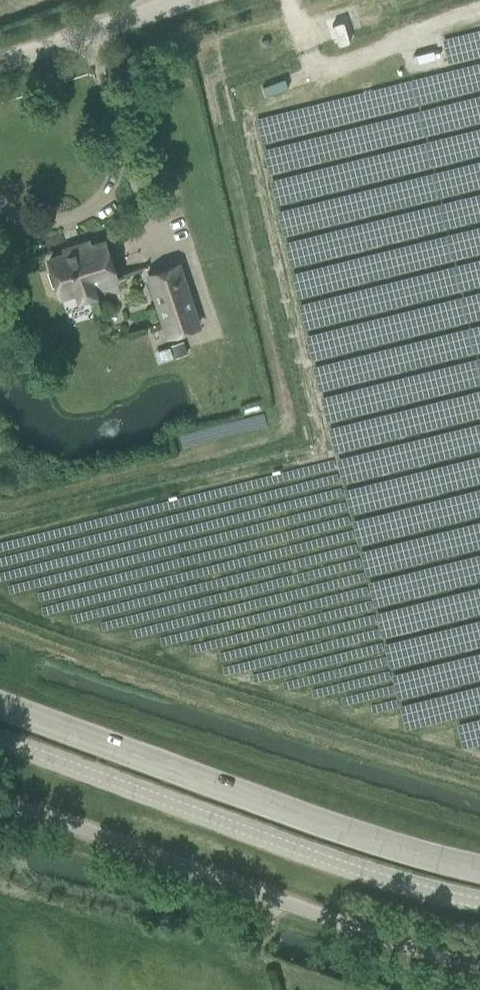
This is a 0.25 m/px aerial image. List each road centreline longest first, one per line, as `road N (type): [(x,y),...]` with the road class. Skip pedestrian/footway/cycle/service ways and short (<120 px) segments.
road 1 (tertiary): [(0,706),(342,832),(479,871)]
road 2 (unclassified): [(479,967),(0,802)]
road 3 (unclassified): [(0,741),(336,865),(479,903)]
road 4 (unclassified): [(0,62),(185,0)]

